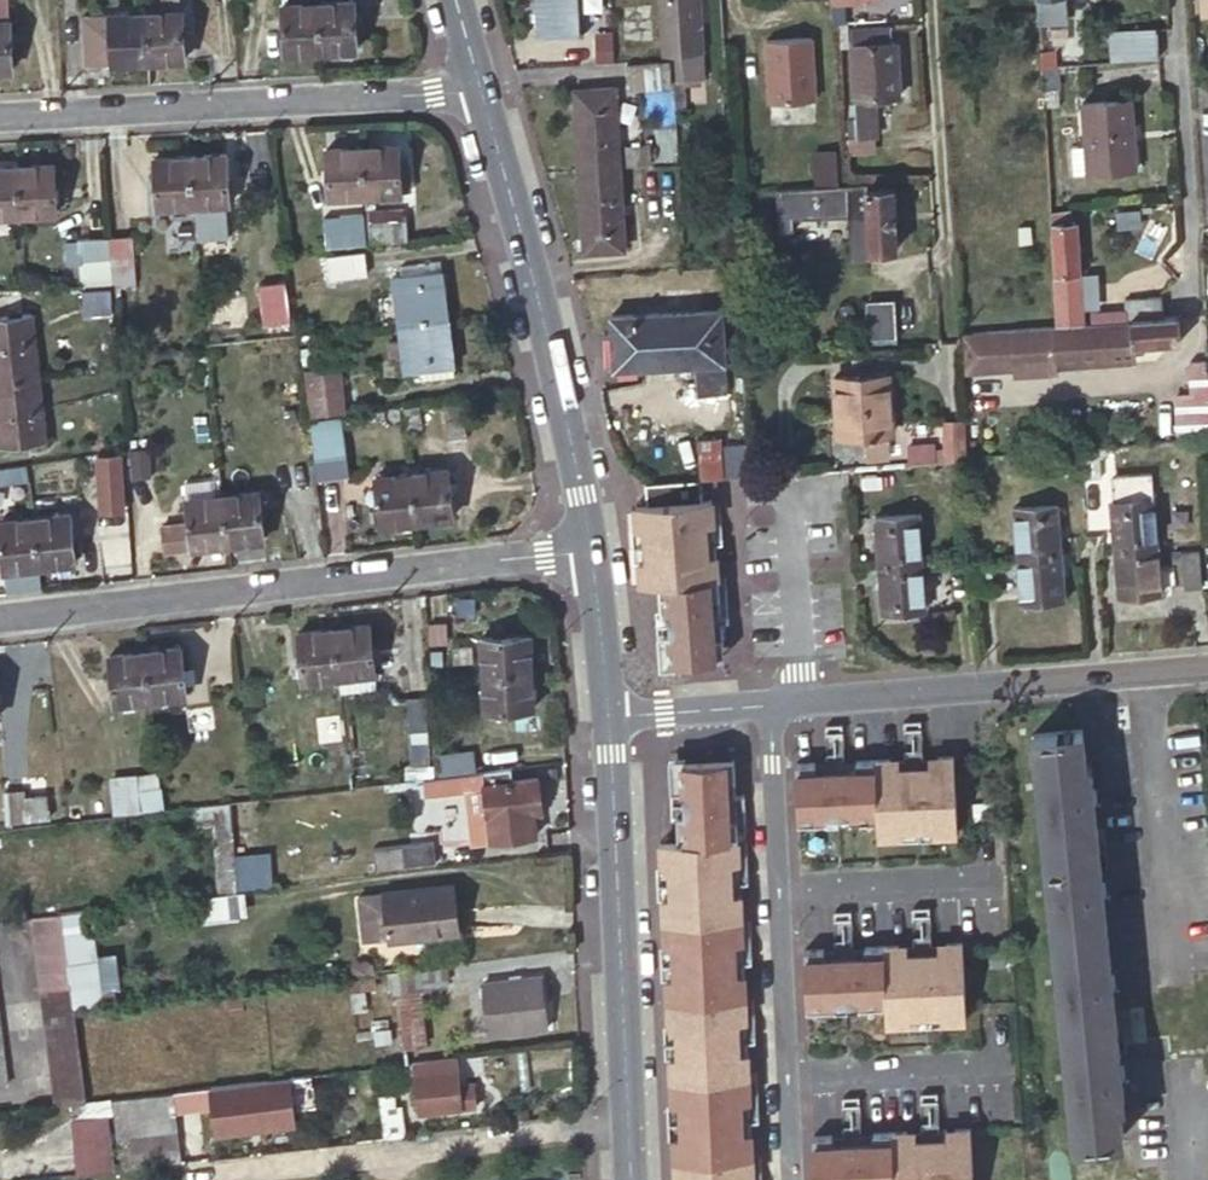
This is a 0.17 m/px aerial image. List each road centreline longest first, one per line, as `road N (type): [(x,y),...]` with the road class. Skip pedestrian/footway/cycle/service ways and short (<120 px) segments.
road 1 (residential): [(0,621),(588,548)]
road 2 (residential): [(477,91),(0,120)]
road 3 (residential): [(770,707),(790,1179)]
road 4 (secondary): [(588,548),(550,344),(477,91)]
road 5 (residential): [(160,1179),(626,1124)]
road 6 (residential): [(1207,667),(770,707)]
road 7 (secondary): [(626,1124),(609,715)]
road 8 (secondary): [(609,715),(588,548)]
road 9 (residential): [(770,707),(609,715)]

